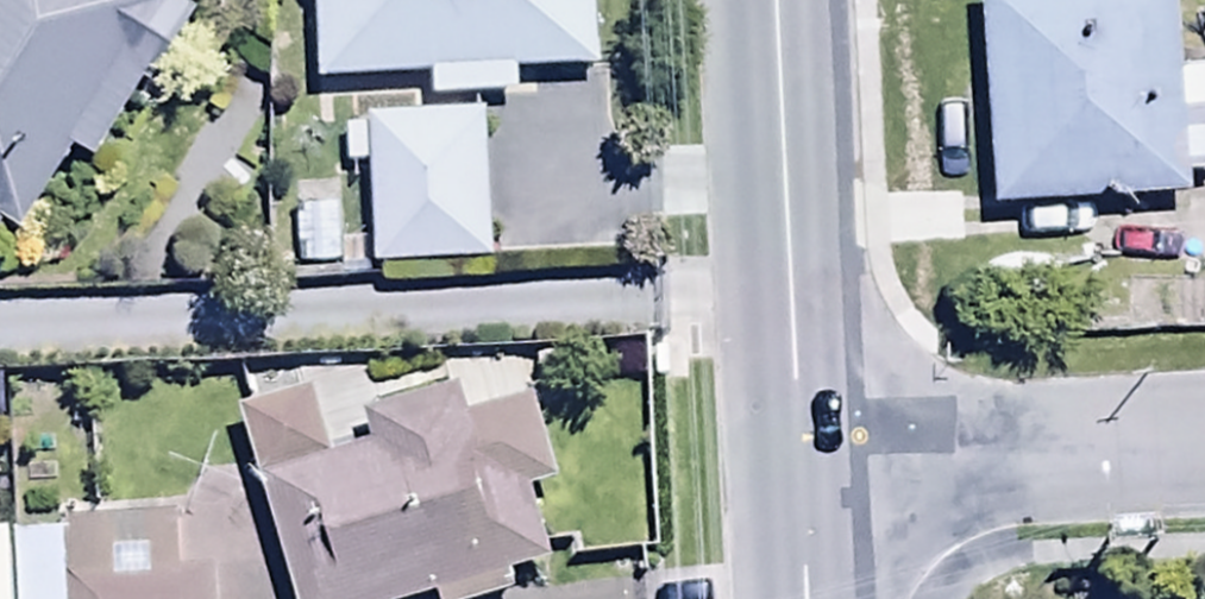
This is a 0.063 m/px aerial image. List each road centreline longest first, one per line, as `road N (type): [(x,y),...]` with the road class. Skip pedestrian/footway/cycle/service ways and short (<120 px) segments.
road 1 (tertiary): [(774,0),(794,452)]
road 2 (residential): [(1204,434),(794,452)]
road 3 (tertiary): [(794,452),(799,598)]

